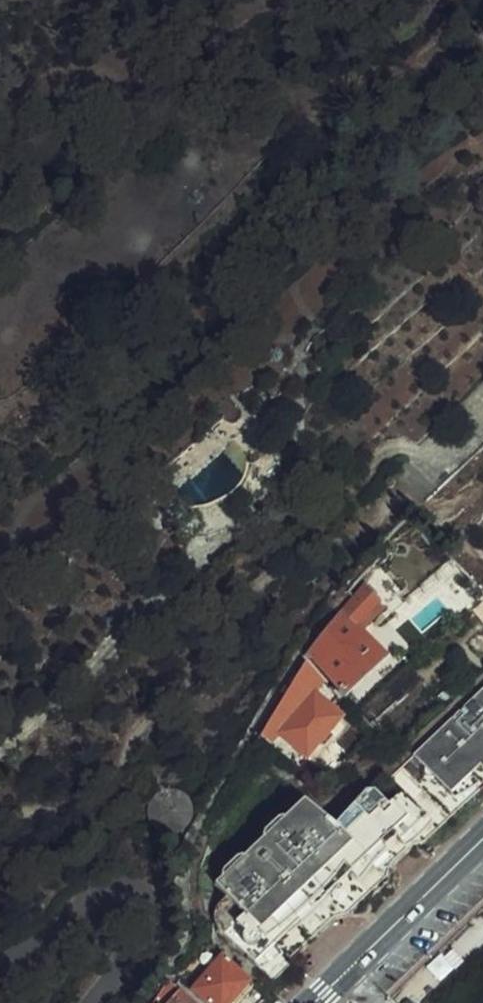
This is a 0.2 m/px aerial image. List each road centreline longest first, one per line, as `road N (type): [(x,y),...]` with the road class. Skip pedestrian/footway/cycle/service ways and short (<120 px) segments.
road 1 (primary): [(311,1002),(482,835)]

